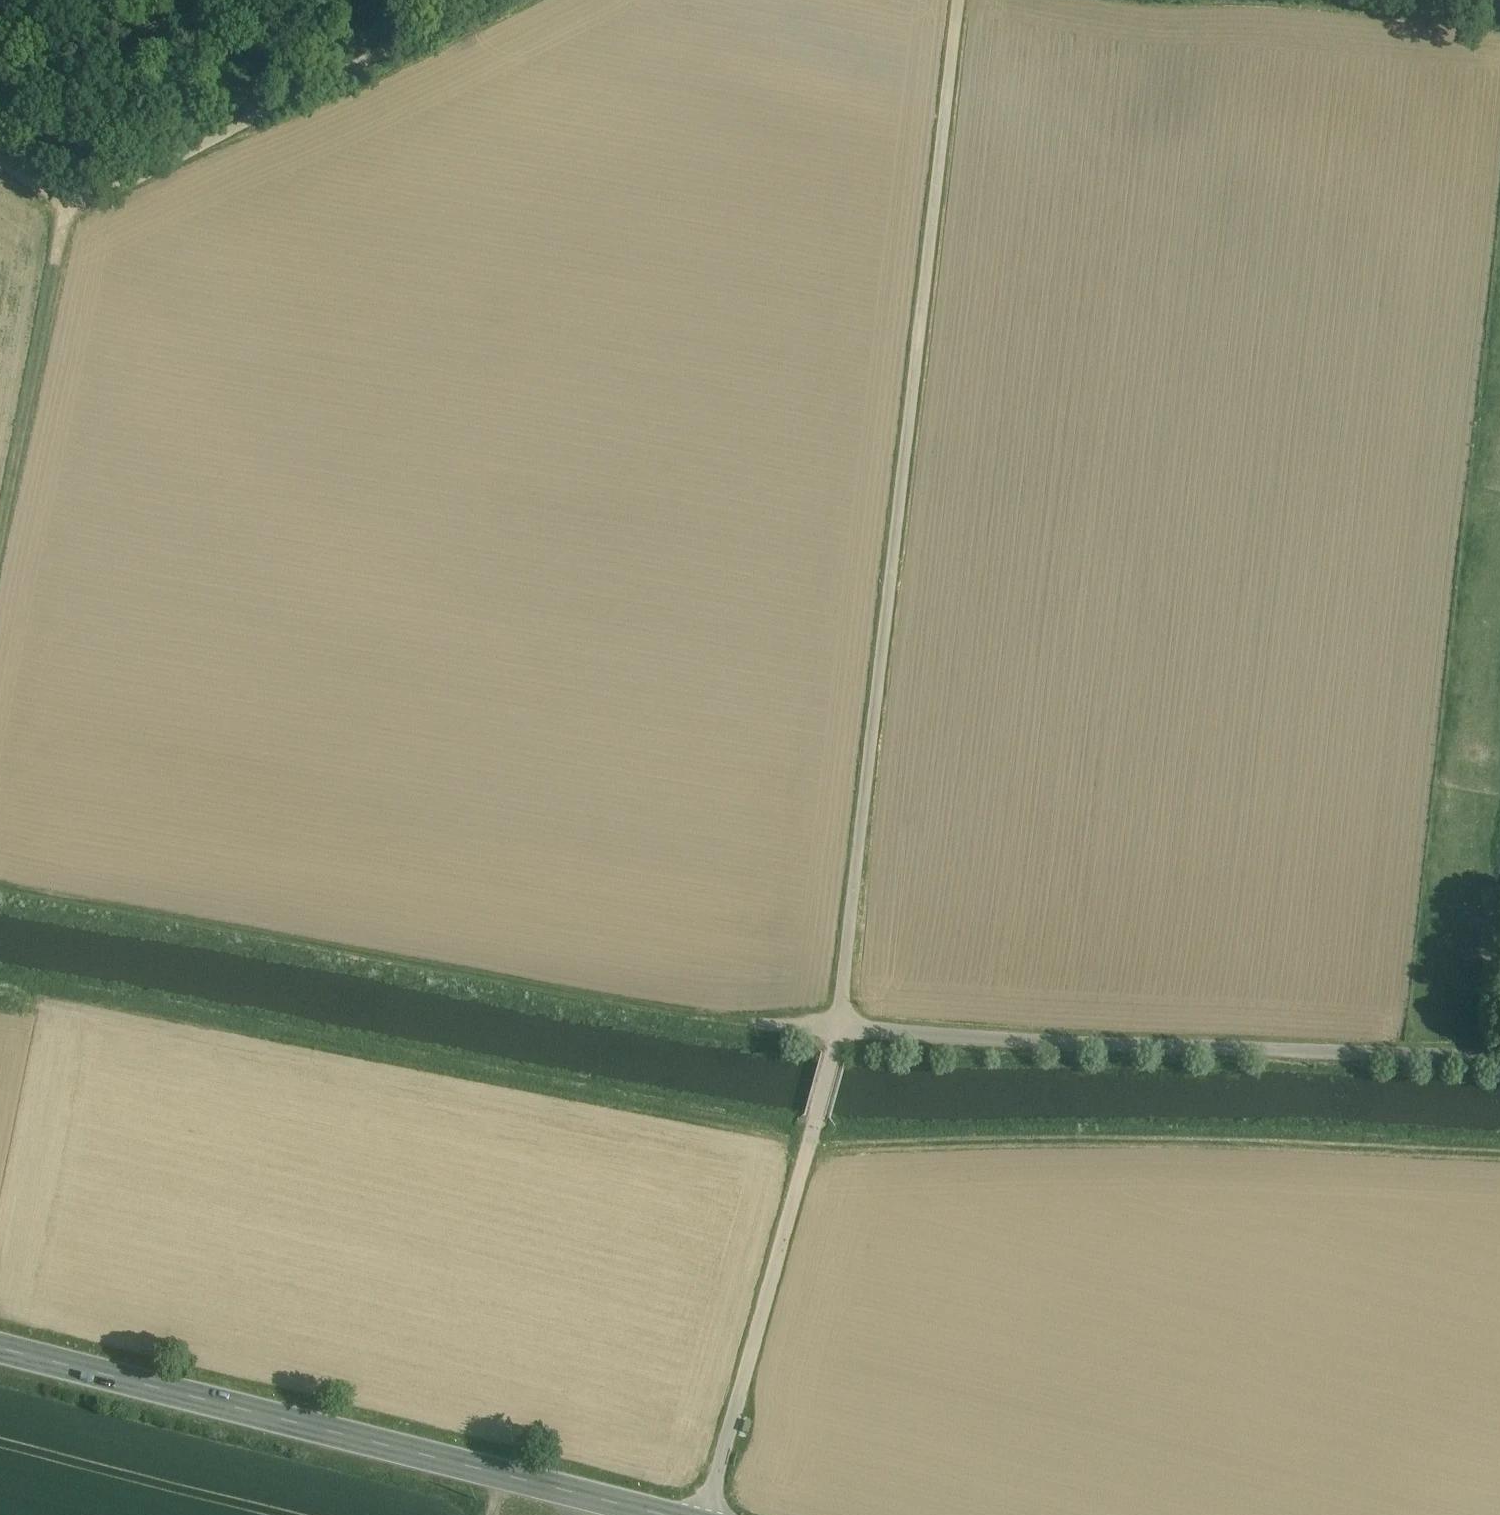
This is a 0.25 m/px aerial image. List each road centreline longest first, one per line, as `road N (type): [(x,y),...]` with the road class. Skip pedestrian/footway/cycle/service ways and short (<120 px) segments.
road 1 (unclassified): [(960,0),(846,1021)]
road 2 (secondary): [(0,1343),(665,1514)]
road 3 (unclassified): [(846,1021),(1111,1042),(1499,1054)]
road 4 (unclassified): [(0,163),(69,200),(123,187),(483,0)]
road 5 (unclassified): [(846,1021),(709,1514)]
road 6 (track): [(69,200),(0,532)]

